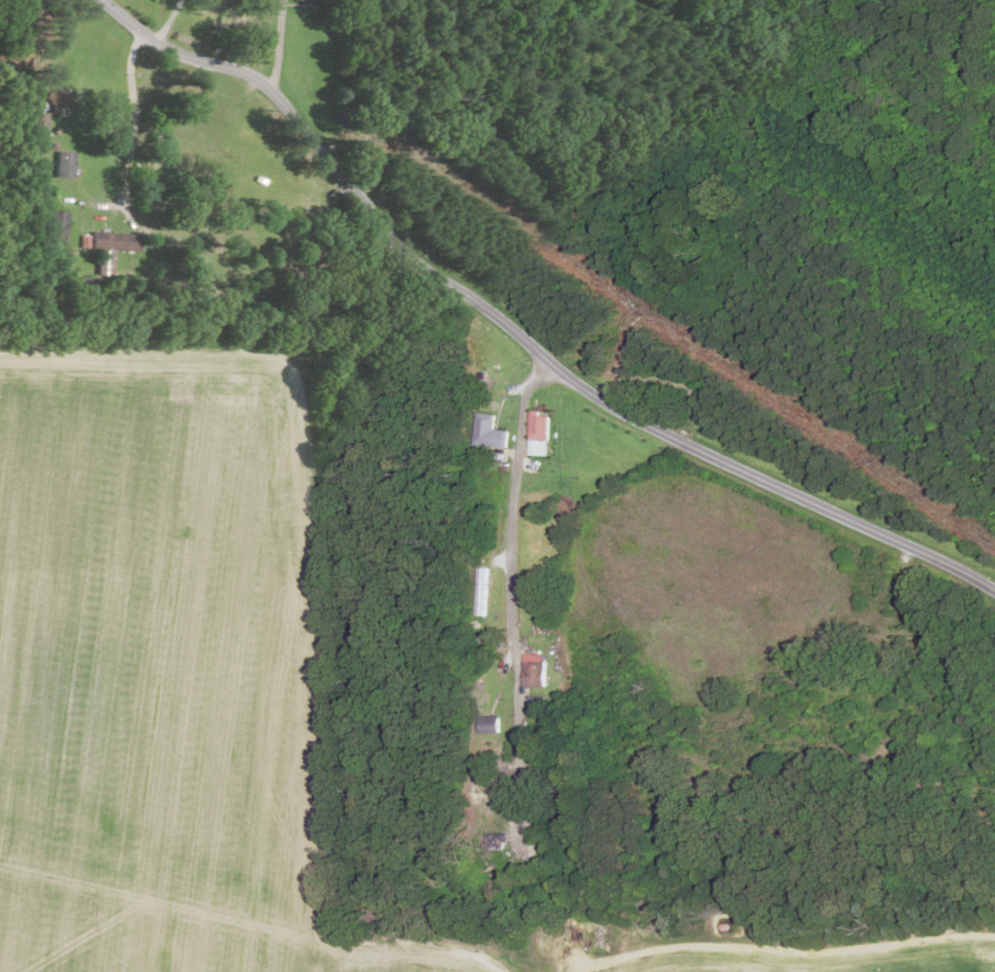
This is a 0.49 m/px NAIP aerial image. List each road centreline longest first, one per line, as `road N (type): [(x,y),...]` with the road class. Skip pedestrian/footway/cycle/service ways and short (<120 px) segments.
road 1 (residential): [(994,563),(806,462),(647,396),(534,303),(426,236),(344,107),(158,0)]

